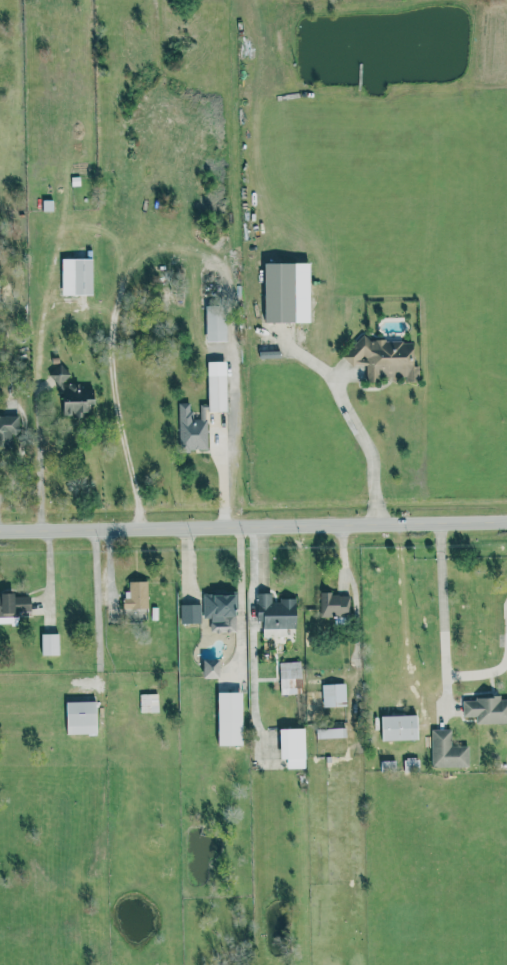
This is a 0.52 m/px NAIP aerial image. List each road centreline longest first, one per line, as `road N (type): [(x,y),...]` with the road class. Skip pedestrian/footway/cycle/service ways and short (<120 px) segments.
road 1 (residential): [(0,532),(506,521)]

